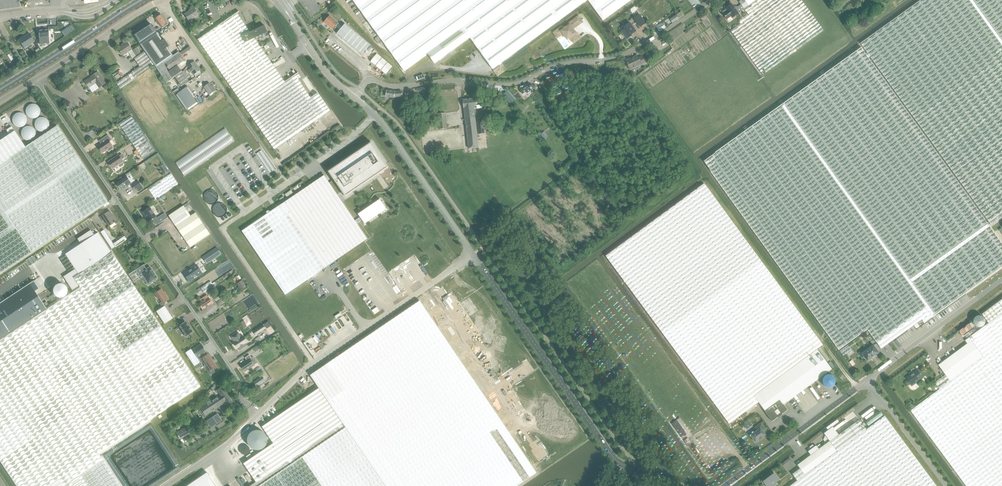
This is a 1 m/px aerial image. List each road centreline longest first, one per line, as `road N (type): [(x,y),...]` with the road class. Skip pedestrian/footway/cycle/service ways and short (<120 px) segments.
road 1 (tertiary): [(618,462),(379,119),(353,97)]
road 2 (unclassified): [(36,80),(233,370),(248,405)]
road 3 (unclassified): [(712,0),(622,56),(565,63),(505,84),(396,87),(371,79),(353,97)]
road 4 (unclassified): [(161,1),(276,164),(285,159)]
road 5 (tertiary): [(866,381),(724,485)]
road 6 (primary): [(0,90),(142,0)]
road 7 (unclassified): [(1001,281),(866,381)]
road 8 (unclassified): [(161,1),(36,80)]
road 9 (tertiary): [(866,381),(946,485)]

